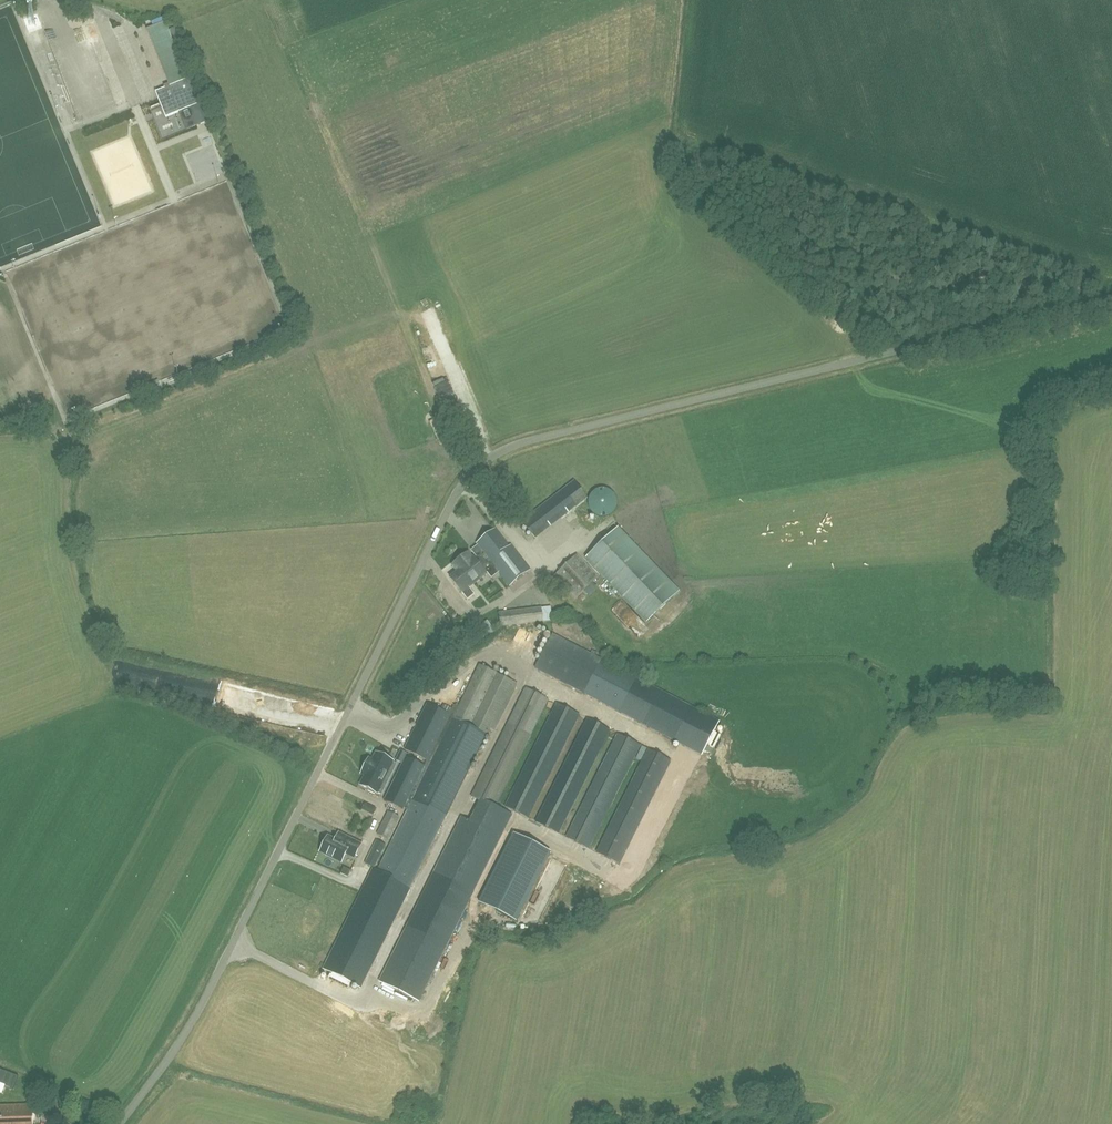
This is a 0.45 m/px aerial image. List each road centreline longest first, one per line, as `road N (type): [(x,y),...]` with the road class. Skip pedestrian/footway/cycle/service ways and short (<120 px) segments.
road 1 (unclassified): [(123,1123),(186,1043),(480,469),(517,446),(1111,301)]

